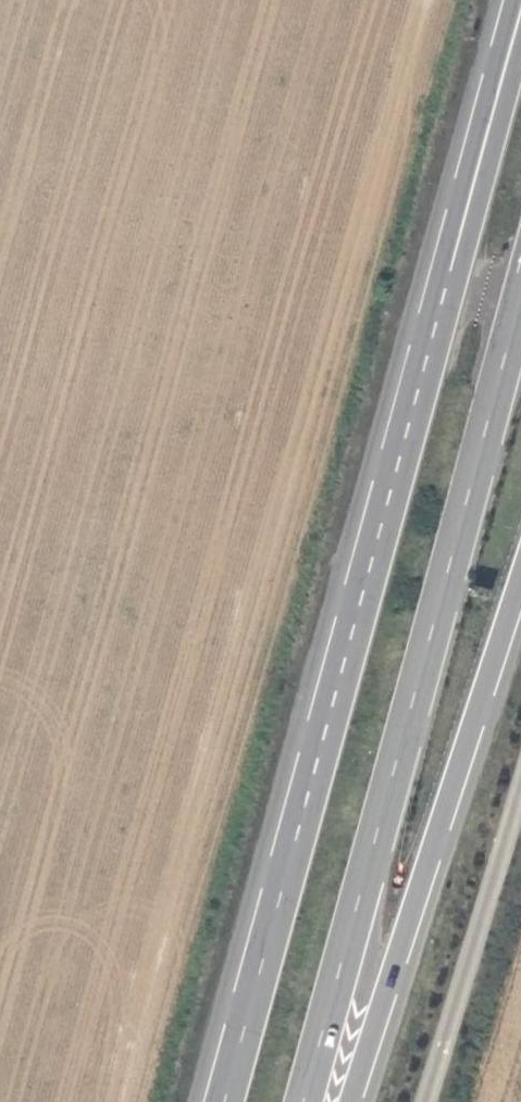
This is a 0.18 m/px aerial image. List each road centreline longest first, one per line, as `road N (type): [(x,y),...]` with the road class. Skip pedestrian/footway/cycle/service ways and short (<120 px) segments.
road 1 (primary): [(303,1101),(520,293)]
road 2 (primary): [(440,310),(224,1101)]
road 3 (trunk): [(351,1101),(520,577)]
road 4 (unclassified): [(427,1101),(520,789)]
road 5 (trunk): [(516,0),(442,267),(440,310)]
road 6 (primary): [(520,46),(460,274),(440,310)]

